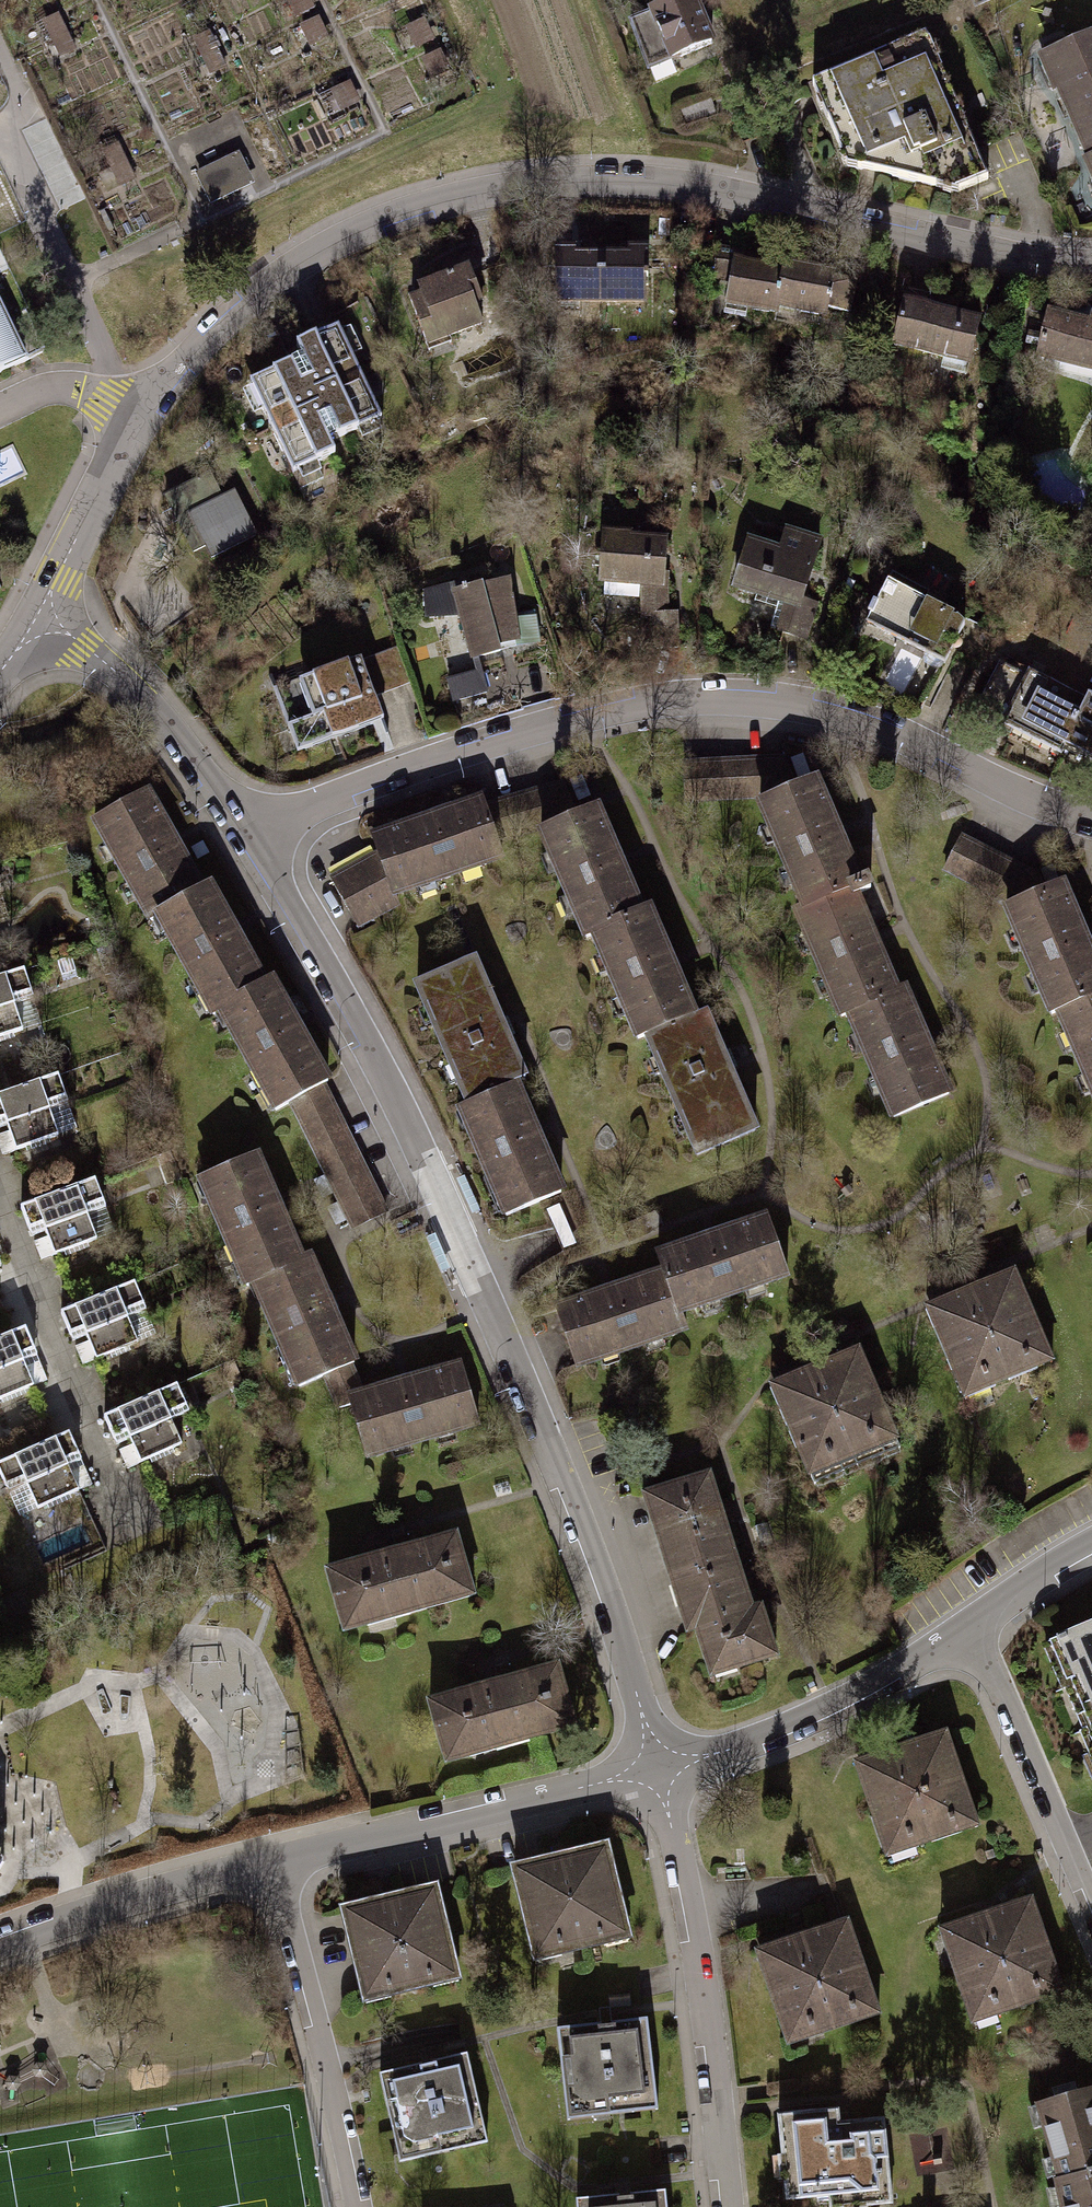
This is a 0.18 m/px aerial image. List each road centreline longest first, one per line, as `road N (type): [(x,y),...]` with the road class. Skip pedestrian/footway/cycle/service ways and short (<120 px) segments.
road 1 (residential): [(1091,267),(1046,264),(701,188),(502,187),(383,218),(276,276),(136,412),(37,617)]
road 2 (residential): [(248,838),(323,964),(427,1170),(596,1567),(656,1770)]
road 3 (residential): [(248,838),(386,777),(494,742),(629,706),(719,696),(806,704),(889,729),(1091,826)]
road 4 (residential): [(656,1770),(721,2103),(733,2206)]
road 5 (residential): [(656,1770),(272,1863)]
road 6 (residential): [(0,1204),(132,1535)]
road 7 (residential): [(354,2206),(272,1863)]
road 8 (residential): [(969,1629),(826,1709),(656,1770)]
road 9 (residential): [(37,617),(149,706),(248,838)]
road 10 (residential): [(969,1629),(1091,1906)]
road 11 (residential): [(272,1863),(80,1913),(0,1944)]
road 12 (residential): [(1091,1547),(969,1629)]

